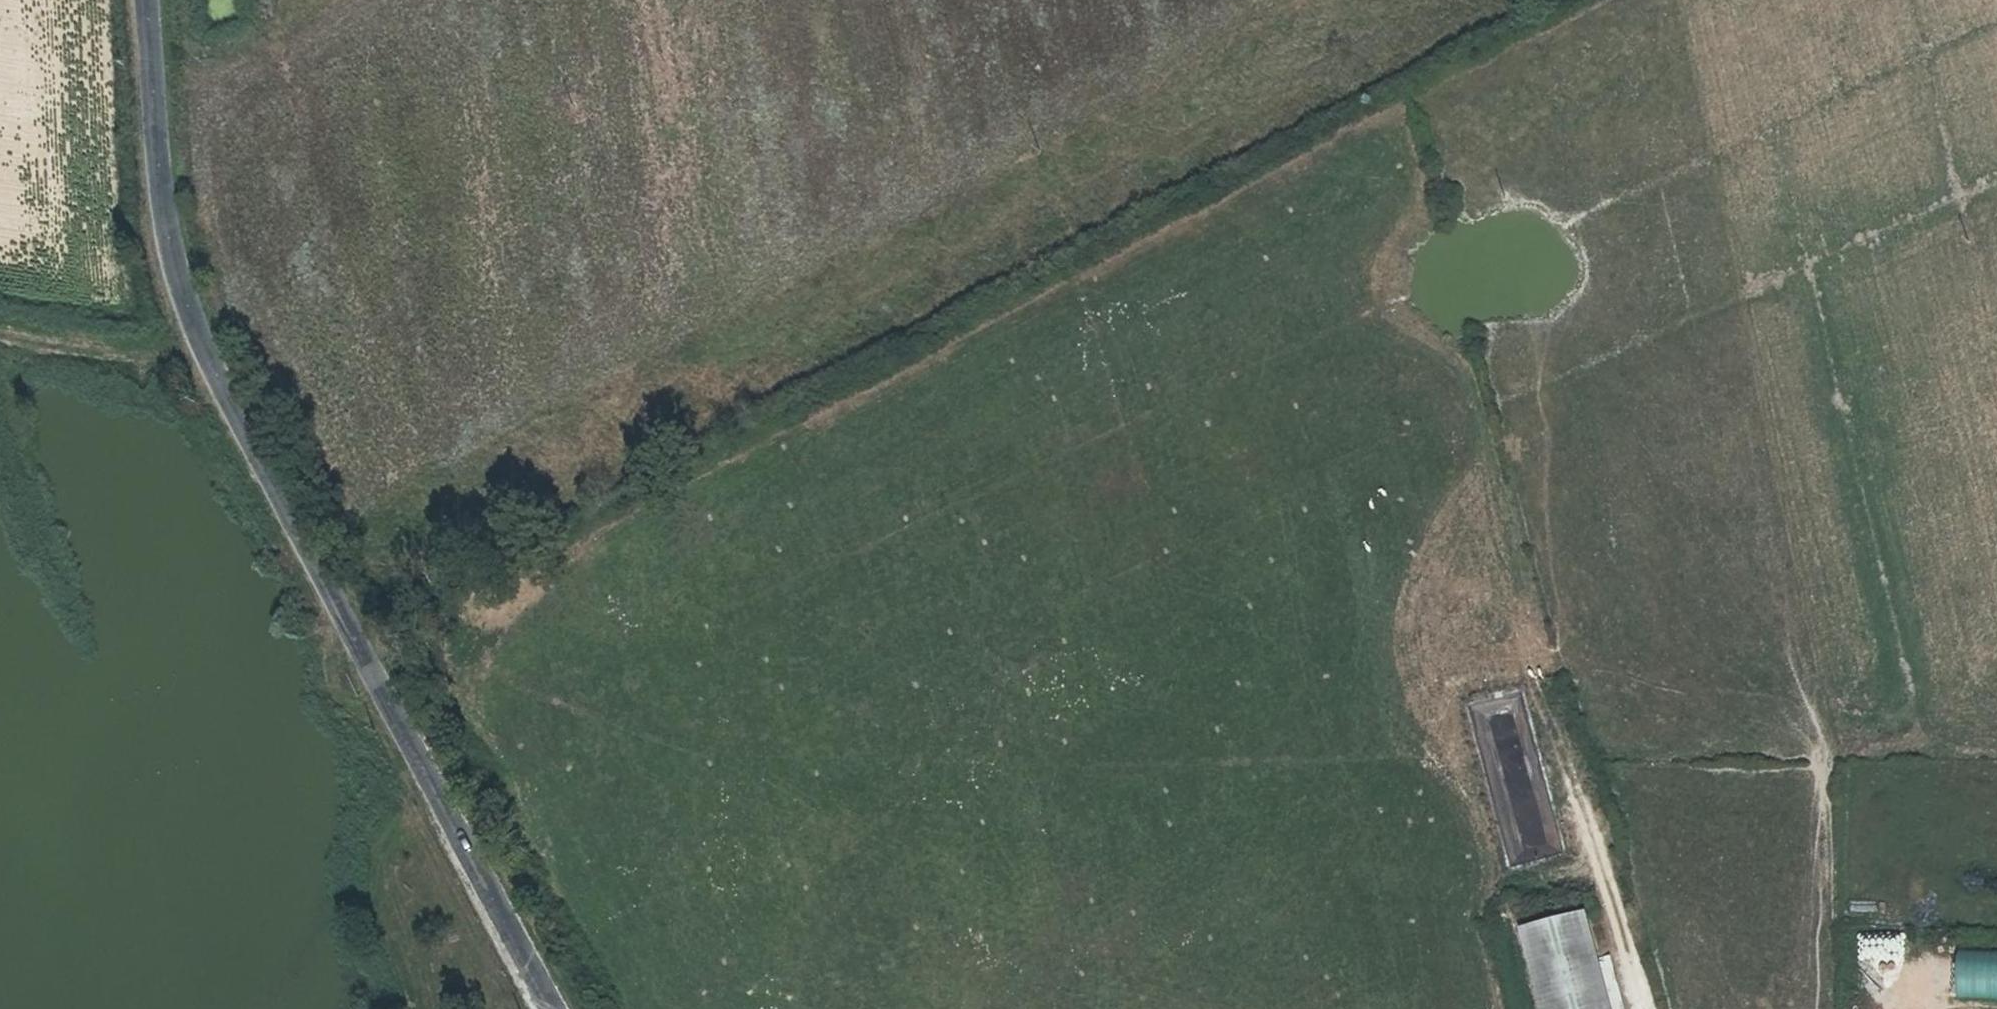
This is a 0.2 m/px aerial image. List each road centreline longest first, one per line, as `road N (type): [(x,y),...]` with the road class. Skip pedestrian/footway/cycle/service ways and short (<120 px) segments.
road 1 (tertiary): [(555,1008),(197,357),(170,202),(155,0)]
road 2 (track): [(0,326),(197,357)]

